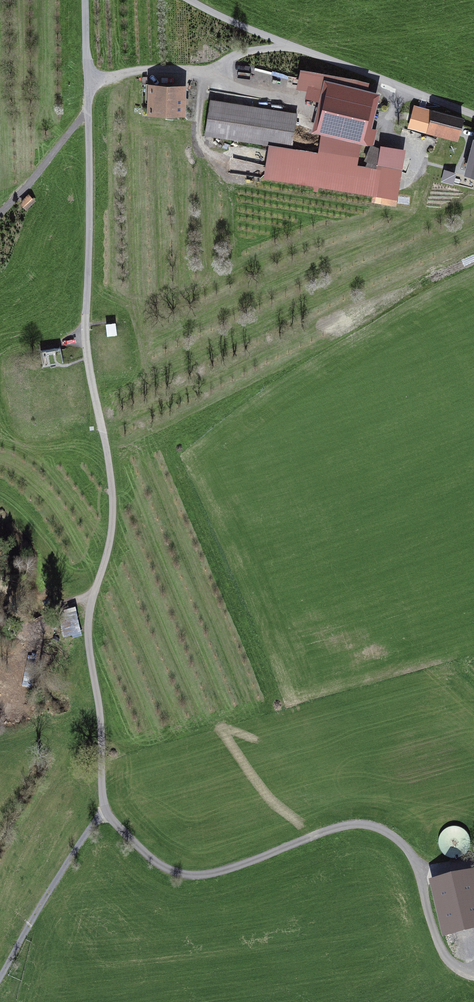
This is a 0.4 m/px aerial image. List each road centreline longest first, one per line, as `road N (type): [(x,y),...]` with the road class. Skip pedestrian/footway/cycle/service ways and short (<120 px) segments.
road 1 (track): [(85,0),(85,334),(113,499),(89,621),(106,725),(104,811)]
road 2 (track): [(104,811),(148,858),(198,876),(340,827),(386,833),(415,866),(438,950),(451,969),(473,976)]
road 3 (residential): [(189,0),(473,115)]
road 4 (track): [(104,811),(59,870),(0,980)]
road 5 (track): [(0,214),(88,106)]

